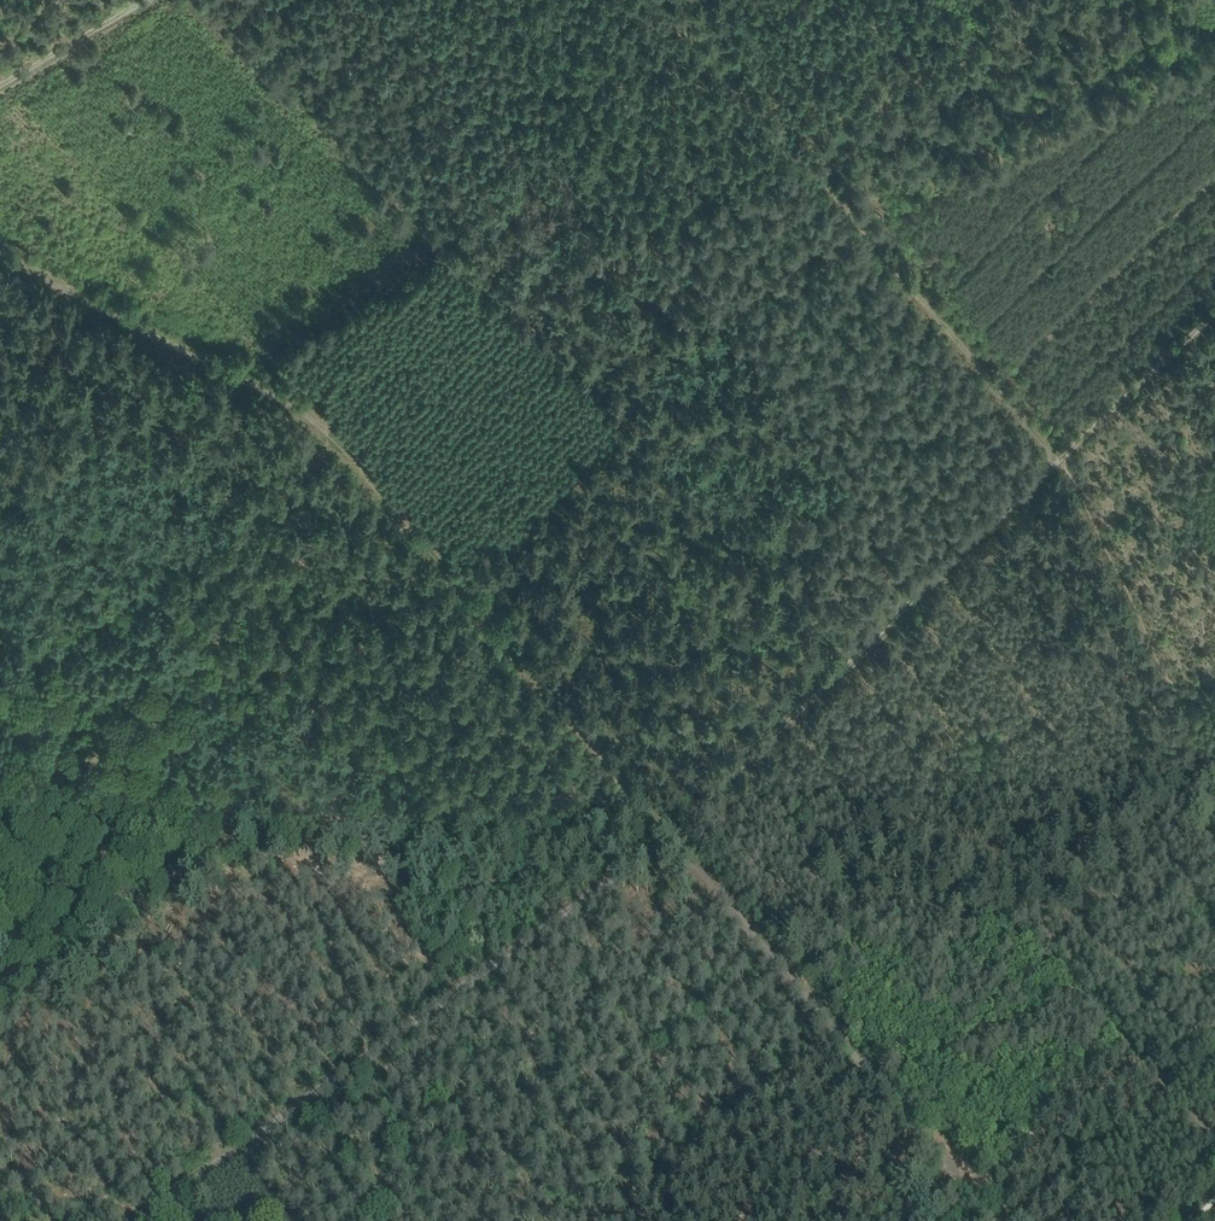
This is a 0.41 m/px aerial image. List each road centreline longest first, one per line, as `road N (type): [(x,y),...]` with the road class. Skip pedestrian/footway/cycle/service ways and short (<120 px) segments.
road 1 (track): [(1004,1220),(322,425),(277,390),(0,245)]
road 2 (track): [(1214,748),(1064,455),(684,0)]
road 3 (track): [(690,811),(870,650),(1214,315)]
road 4 (track): [(690,811),(142,1220)]
road 5 (track): [(0,80),(138,0)]

